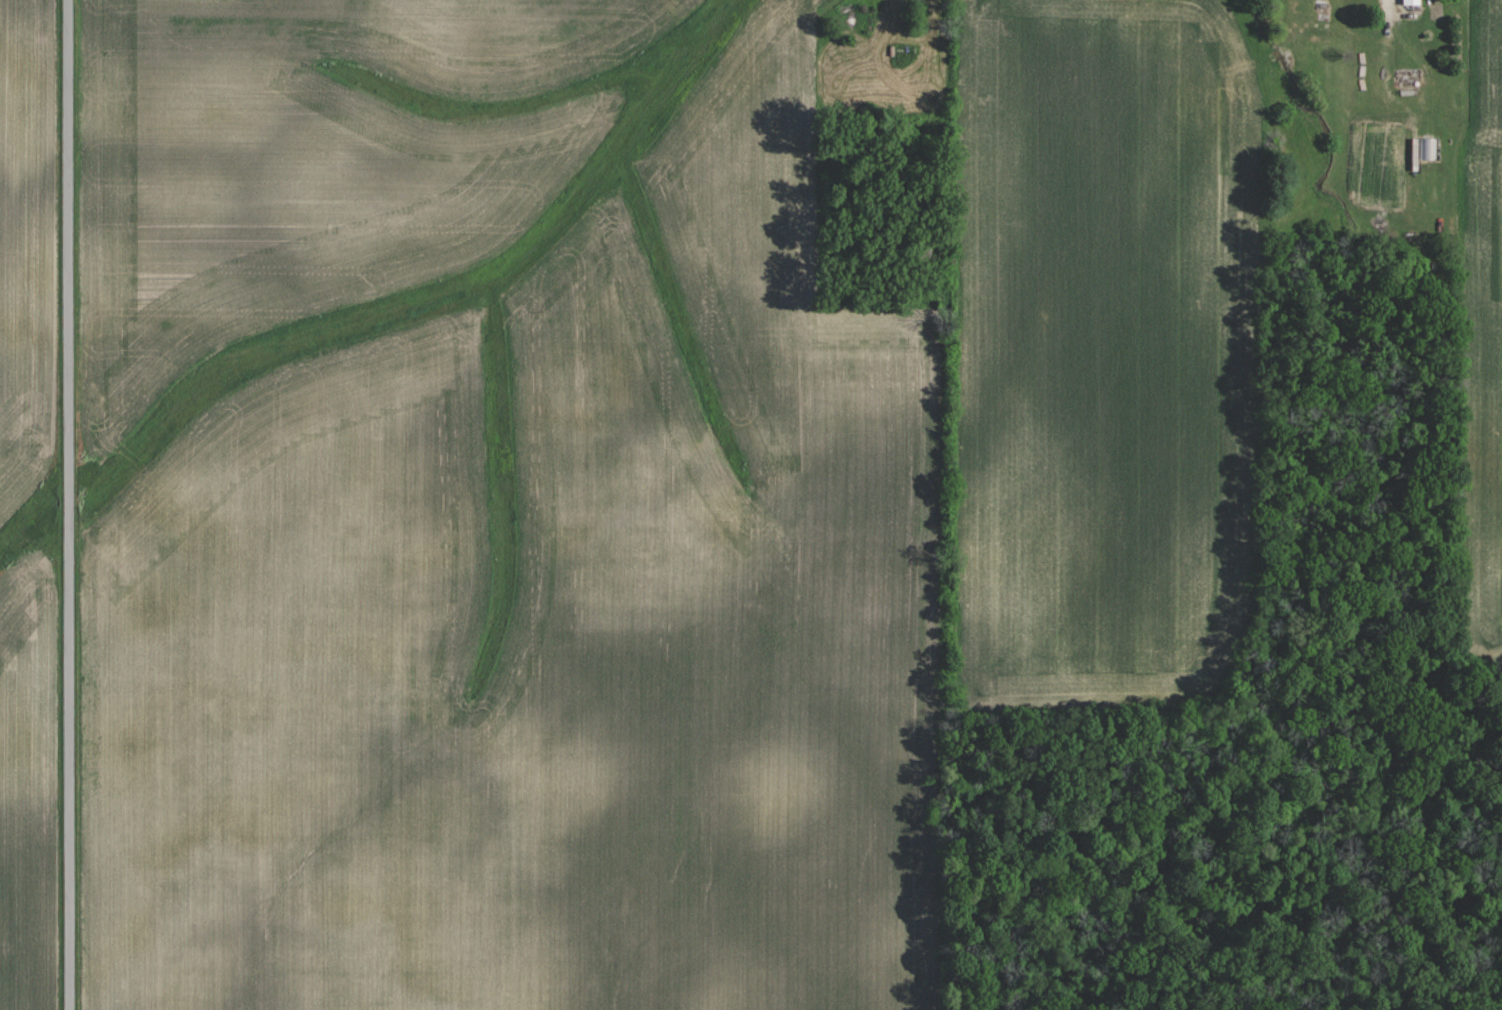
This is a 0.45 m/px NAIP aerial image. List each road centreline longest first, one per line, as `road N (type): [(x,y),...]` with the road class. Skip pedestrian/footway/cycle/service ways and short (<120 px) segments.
road 1 (residential): [(70,1009),(68,0)]

